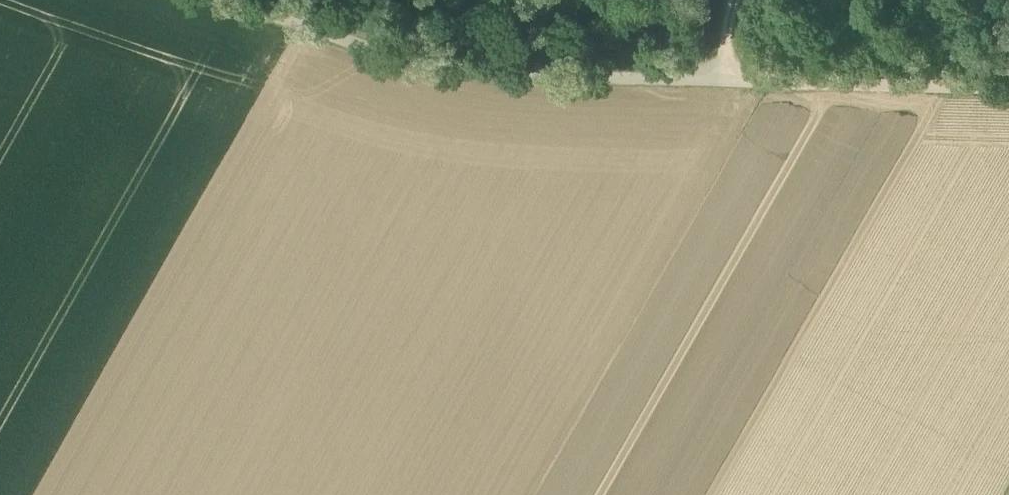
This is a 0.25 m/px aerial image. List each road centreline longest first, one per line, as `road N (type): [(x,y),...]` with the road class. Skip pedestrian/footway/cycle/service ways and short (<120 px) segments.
road 1 (track): [(224,0),(444,70),(1008,89)]

